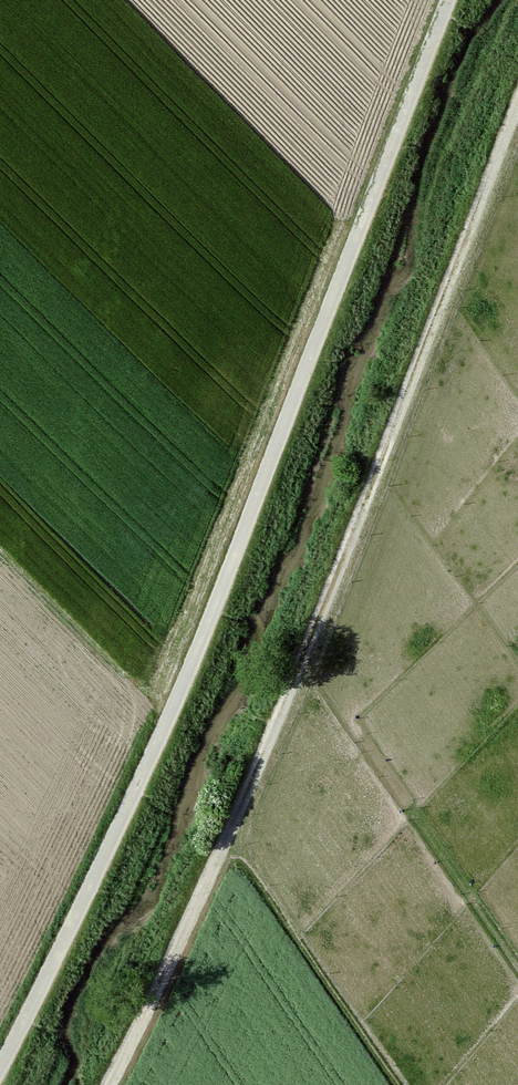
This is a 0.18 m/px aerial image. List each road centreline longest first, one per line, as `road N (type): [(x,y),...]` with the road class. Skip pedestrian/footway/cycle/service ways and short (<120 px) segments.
road 1 (track): [(449,0),(158,745),(0,1067)]
road 2 (track): [(517,102),(285,696),(109,1084)]

